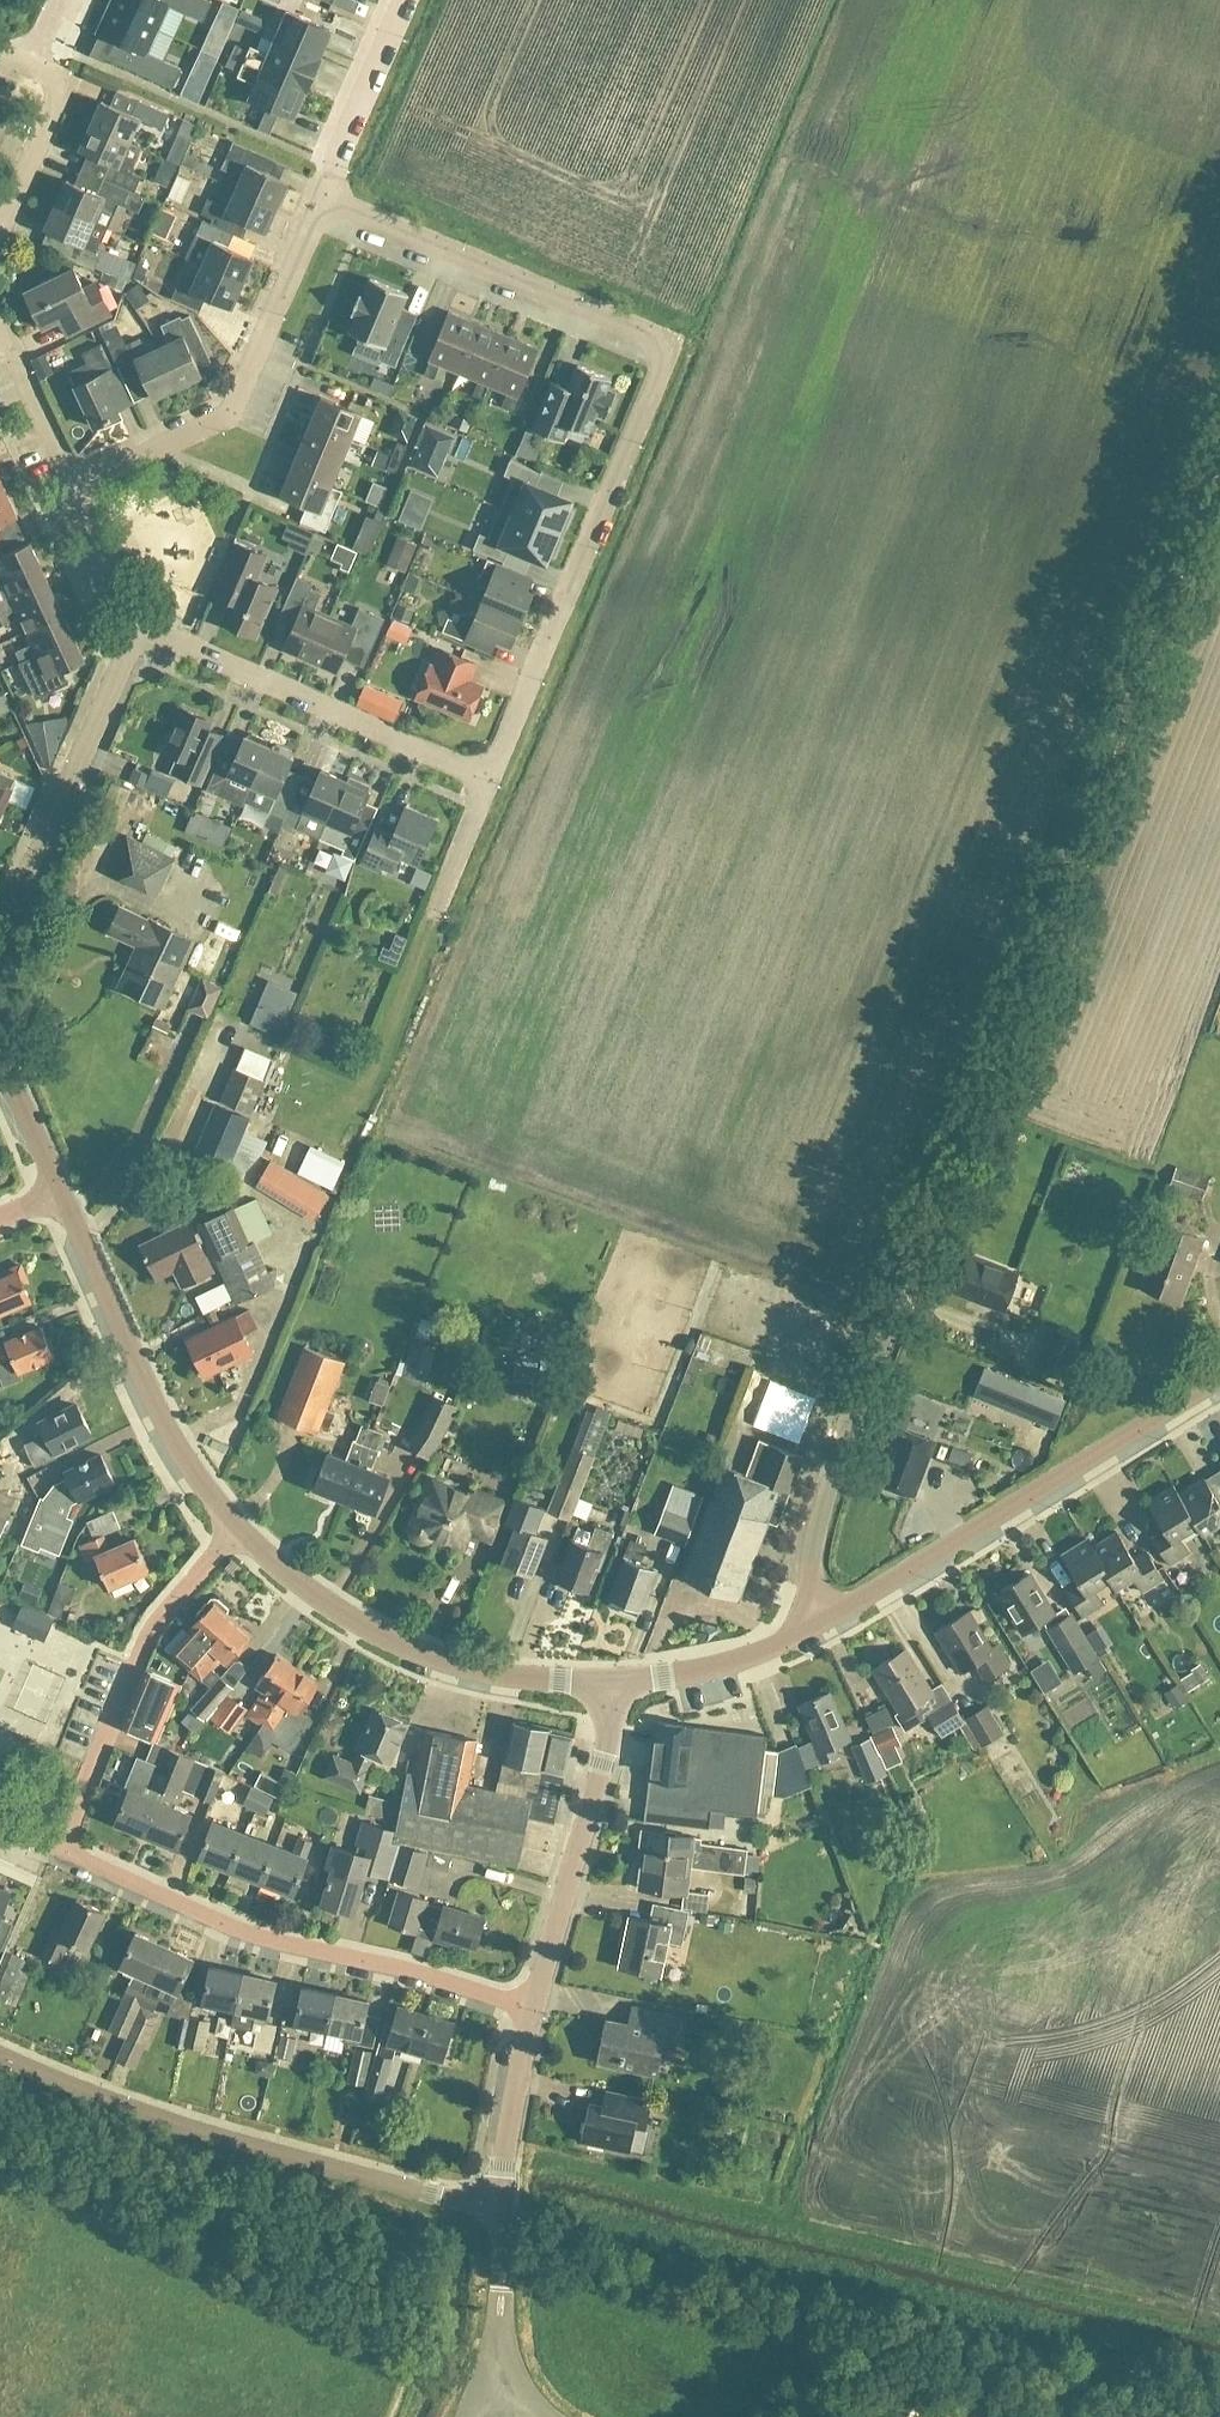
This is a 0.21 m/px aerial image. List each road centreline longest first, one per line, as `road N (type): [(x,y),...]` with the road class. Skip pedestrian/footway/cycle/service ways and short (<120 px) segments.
road 1 (residential): [(823,1620),(808,1565),(822,1511),(987,1039),(1169,562)]
road 2 (unclassified): [(237,1531),(146,1634),(77,1797),(71,1834),(82,1860),(261,1937),(533,2007)]
road 3 (unclassified): [(325,200),(672,343),(490,780)]
road 4 (residential): [(500,2211),(161,2120),(0,2060)]
road 5 (tertiary): [(823,1620),(1219,1382)]
road 6 (tertiary): [(623,1682),(515,1678),(412,1651),(315,1596),(237,1531)]
road 7 (unclassified): [(76,488),(228,417),(325,200)]
road 8 (unclassified): [(490,780),(139,626)]
road 9 (tertiary): [(237,1531),(147,1387),(62,1195)]
road 10 (unclassified): [(533,2007),(623,1682)]
road 11 (unclassified): [(0,906),(27,881),(139,626)]
road 12 (residential): [(325,200),(331,167),(403,0)]
road 13 (tertiary): [(623,1682),(727,1664),(823,1620)]
road 14 (residential): [(500,2211),(533,2007)]
road 15 (unclassified): [(0,229),(66,81),(27,64)]
road 16 (unclassified): [(76,488),(0,325)]
road 17 (unclassified): [(483,2373),(501,2291),(500,2211)]
road 18 (unclassified): [(139,626),(76,488)]
road 19 (tertiary): [(62,1195),(0,1057)]
road 20 (unclassified): [(490,780),(432,918)]
road 21 (unclassified): [(1169,562),(1219,428)]

